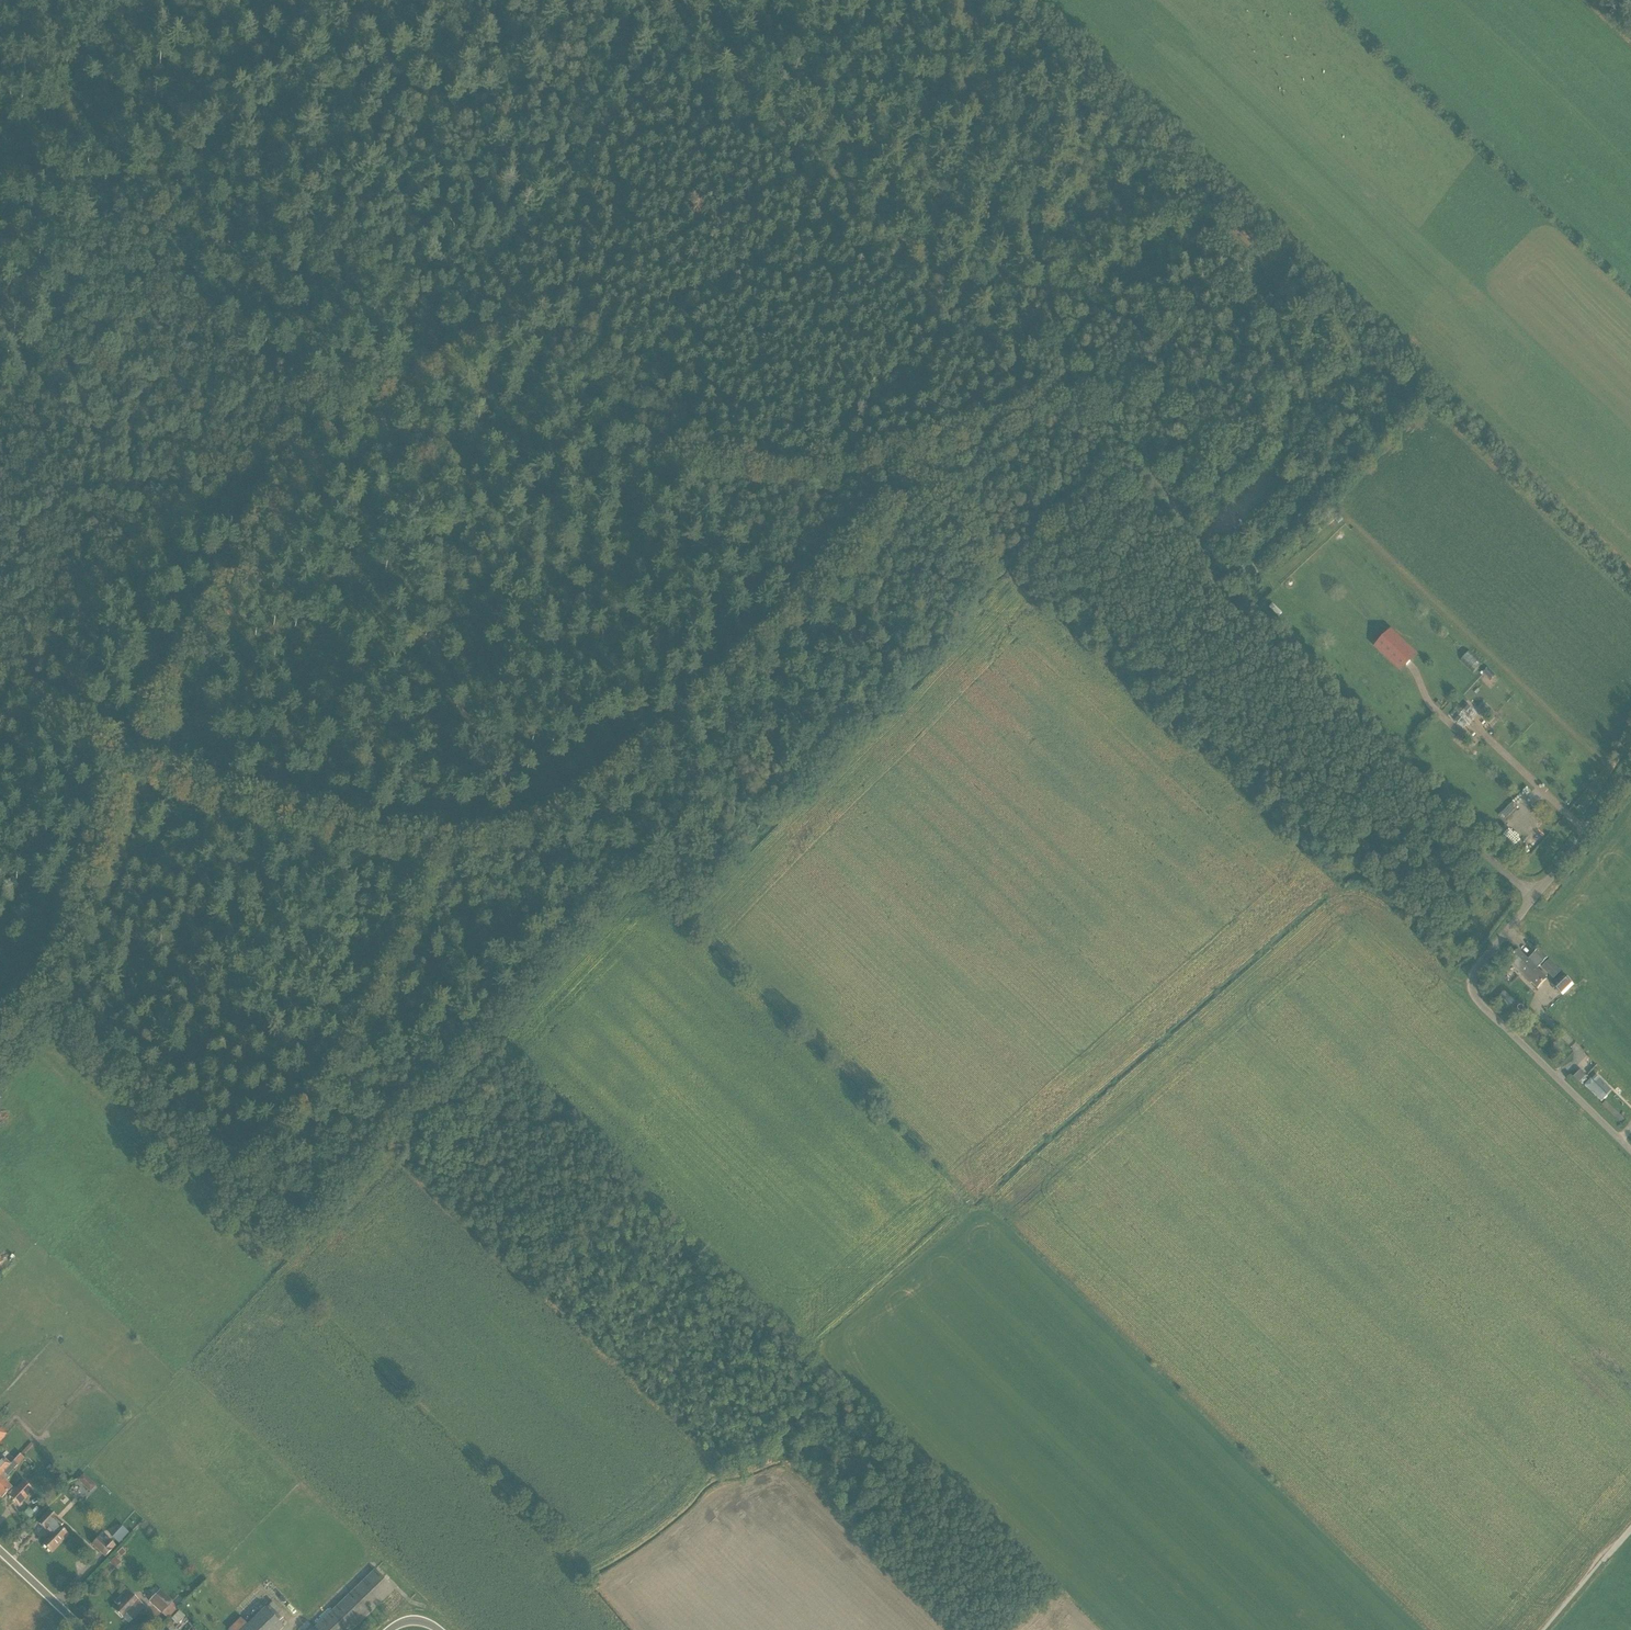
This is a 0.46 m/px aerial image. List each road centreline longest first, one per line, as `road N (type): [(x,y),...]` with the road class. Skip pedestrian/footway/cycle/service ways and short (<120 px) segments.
road 1 (track): [(1058,402),(903,458),(895,468),(894,504),(782,635),(653,755),(539,838),(484,854),(439,854),(230,806)]
road 2 (track): [(126,761),(146,740),(332,418),(829,166)]
road 3 (track): [(439,854),(472,739),(432,619),(462,559),(537,508),(629,465),(778,469),(810,458),(900,382),(950,273)]
road 4 (track): [(829,166),(915,251),(1002,303),(1044,305),(1105,290),(1215,231),(1243,240),(1324,307),(1359,363),(1344,398),(1348,428),(1322,481),(1248,571)]
road 5 (track): [(0,427),(25,391),(45,329),(72,297),(159,268),(211,199),(288,155),(441,146),(511,123),(561,82),(590,0)]
road 6 (track): [(439,854),(414,943),(357,1061),(327,1103),(293,1120),(255,1114),(211,1088),(163,1047),(91,965),(26,932),(0,937)]
road 7 (unclassified): [(1182,518),(1240,623),(1536,897)]
road 8 (unclassified): [(1630,1151),(1474,992),(1479,966),(1536,897)]
road 9 (track): [(88,580),(244,456),(293,430),(327,423)]
road 10 (track): [(829,166),(655,0)]
road 11 (track): [(829,166),(996,80)]
road 12 (unclassified): [(1630,767),(1536,897)]

